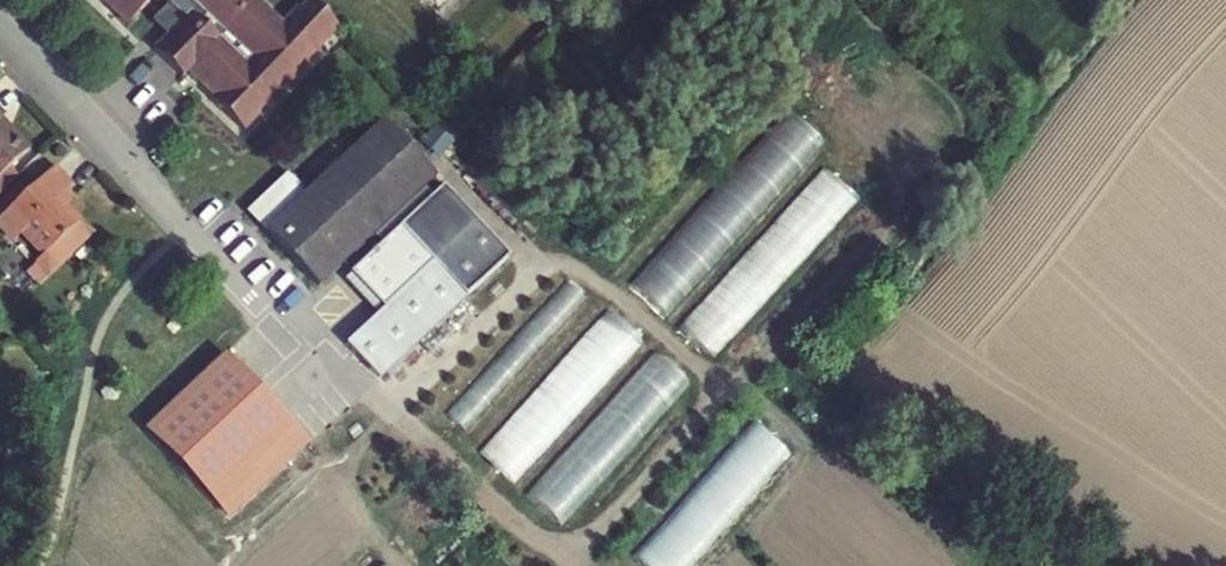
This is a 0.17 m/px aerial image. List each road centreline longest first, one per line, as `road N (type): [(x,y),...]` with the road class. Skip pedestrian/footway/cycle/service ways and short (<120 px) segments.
road 1 (residential): [(0,33),(189,236)]

